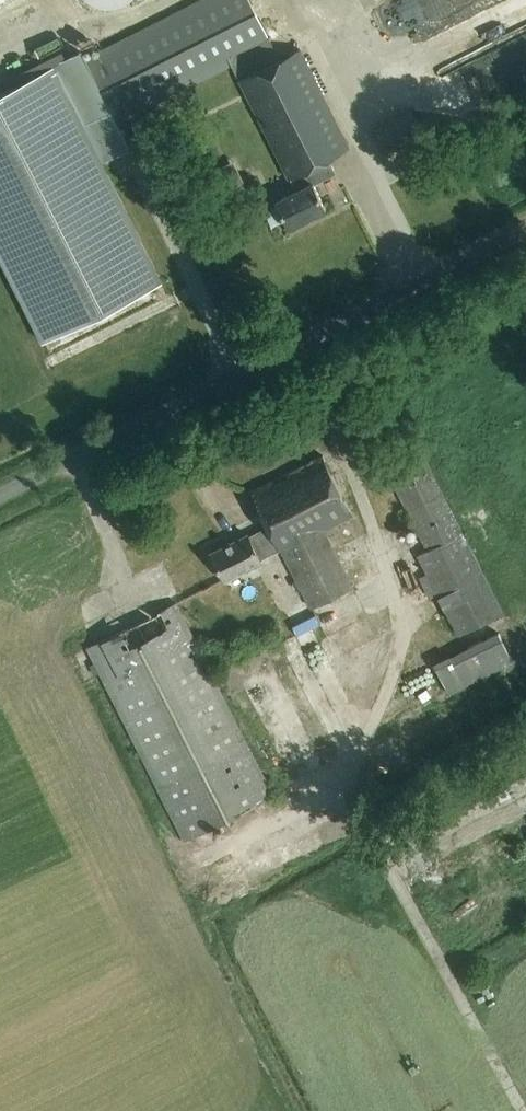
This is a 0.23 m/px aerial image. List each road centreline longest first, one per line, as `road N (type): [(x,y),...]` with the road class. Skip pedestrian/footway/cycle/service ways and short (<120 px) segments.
road 1 (unclassified): [(0,495),(525,229)]
road 2 (track): [(303,342),(399,609),(387,695),(340,773),(339,790)]

